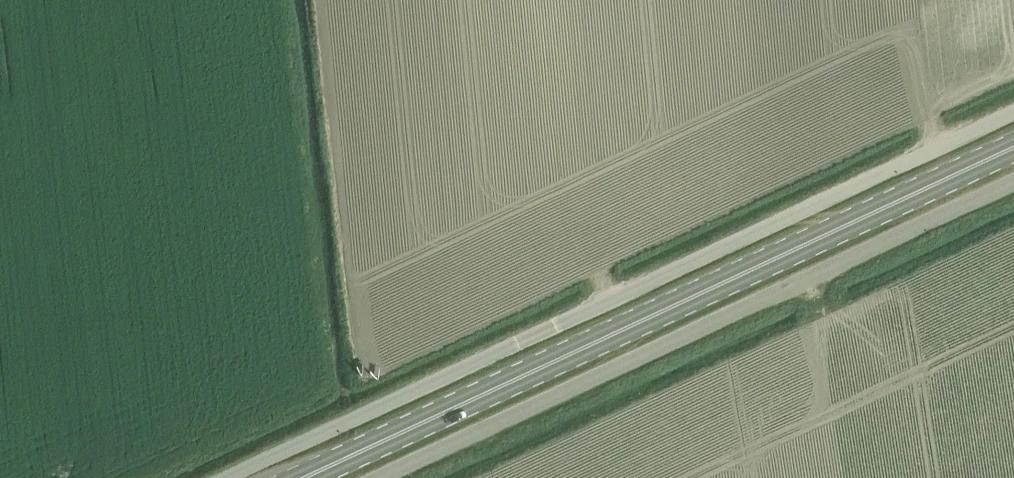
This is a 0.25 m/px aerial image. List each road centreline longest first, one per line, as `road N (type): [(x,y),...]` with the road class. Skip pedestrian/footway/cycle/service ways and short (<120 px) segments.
road 1 (unclassified): [(225,477),(1013,111)]
road 2 (primary): [(301,477),(1013,145)]
road 3 (unclassified): [(375,477),(1013,180)]

